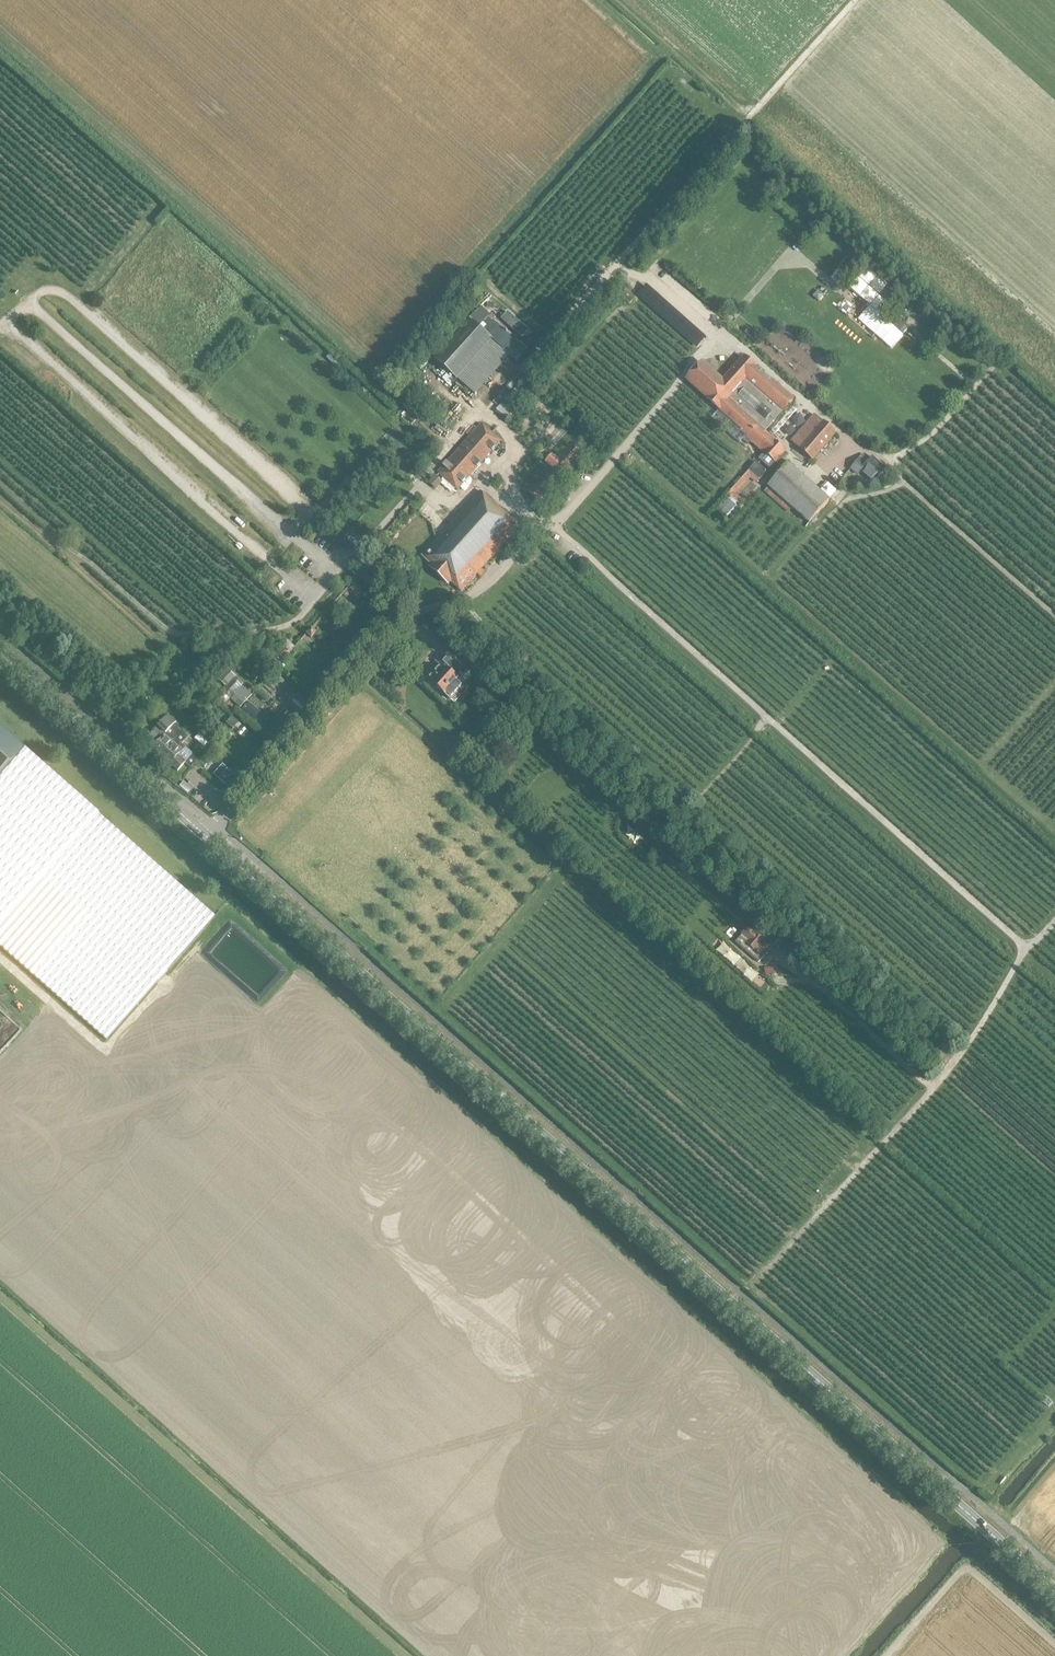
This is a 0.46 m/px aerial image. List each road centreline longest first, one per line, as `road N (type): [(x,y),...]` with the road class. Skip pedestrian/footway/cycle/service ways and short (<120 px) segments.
road 1 (secondary): [(1054,1589),(0,656)]
road 2 (track): [(0,482),(168,630),(283,627),(296,623),(618,263)]
road 3 (track): [(968,1052),(463,599)]
road 4 (track): [(1027,948),(560,532),(535,522)]
road 5 (track): [(1054,829),(768,578),(849,498),(907,484)]
road 6 (track): [(732,1303),(939,1091),(1027,948),(1054,922)]
road 7 (track): [(0,328),(33,295),(59,290),(293,496),(303,516),(294,535),(339,571)]
road 8 (track): [(5,324),(317,599)]
road 9 (track): [(26,301),(294,535)]
road 10 (track): [(618,263),(856,0)]
road 11 (track): [(483,407),(522,441),(459,502),(438,502),(392,454),(376,450),(321,511),(303,516)]
road 12 (track): [(535,522),(564,518),(720,334)]
road 13 (track): [(1054,615),(907,484)]
road 14 (track): [(768,578),(628,445)]
road 15 (track): [(751,116),(620,0)]
road 16 (track): [(78,305),(163,207)]
road 17 (track): [(883,461),(934,432),(977,386)]
road 18 (track): [(1054,1407),(970,1494)]

